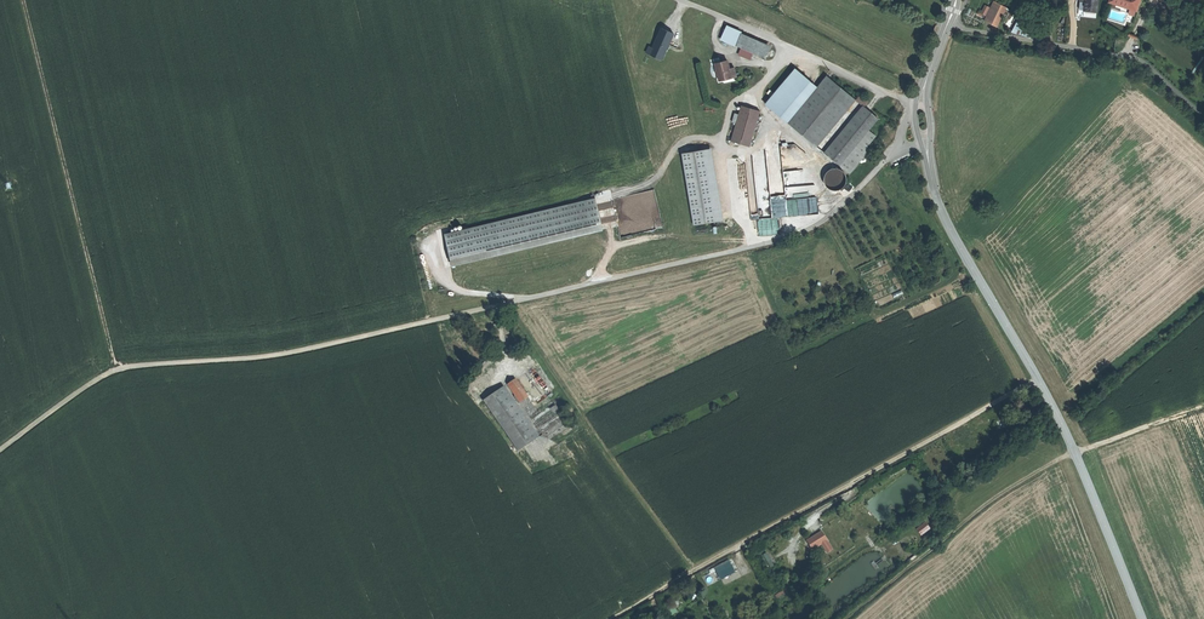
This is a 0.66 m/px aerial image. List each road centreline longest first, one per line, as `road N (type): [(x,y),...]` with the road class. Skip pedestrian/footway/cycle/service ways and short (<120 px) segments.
road 1 (track): [(920,143),(889,157),(810,229),(765,245),(289,351),(117,370),(0,452)]
road 2 (tertiary): [(927,153),(951,233),(1074,450),(1142,618)]
road 3 (track): [(611,618),(1039,379)]
road 4 (track): [(117,370),(23,0)]
road 5 (track): [(505,303),(693,570)]
road 6 (track): [(1074,450),(994,499),(845,618)]
road 7 (track): [(684,0),(915,104)]
road 8 (residential): [(949,23),(1136,57)]
road 9 (track): [(1203,407),(1076,454)]

